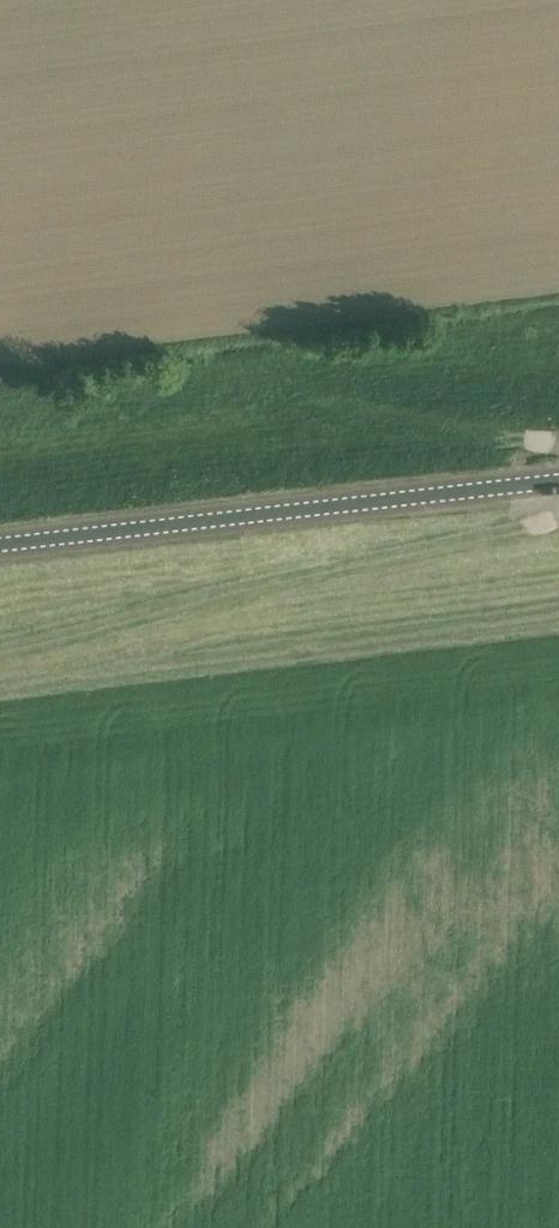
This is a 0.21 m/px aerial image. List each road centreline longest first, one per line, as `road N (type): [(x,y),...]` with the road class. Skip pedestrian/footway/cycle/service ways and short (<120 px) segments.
road 1 (secondary): [(0,550),(558,484)]

